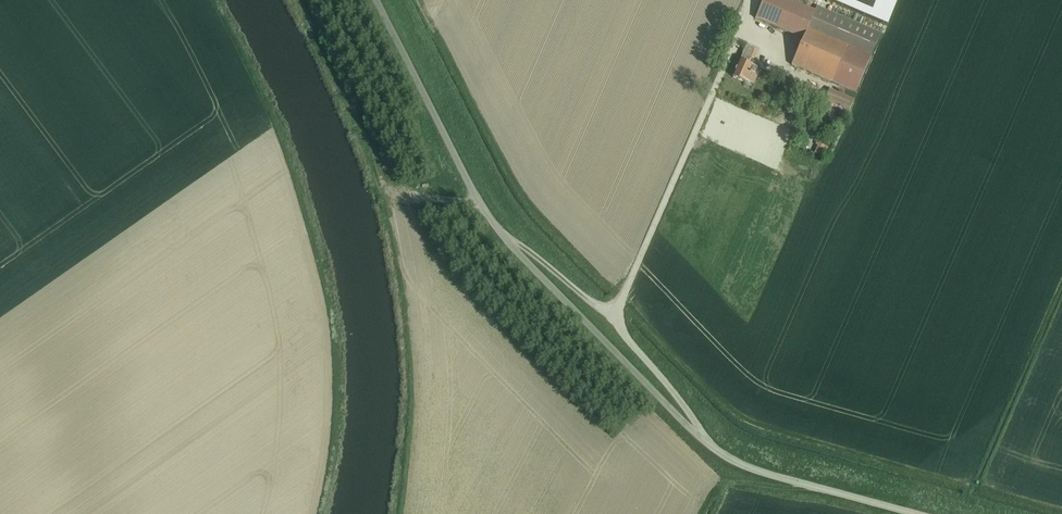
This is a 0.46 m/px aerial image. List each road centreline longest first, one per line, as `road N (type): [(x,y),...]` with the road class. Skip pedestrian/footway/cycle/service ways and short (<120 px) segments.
road 1 (track): [(612,318),(753,0)]
road 2 (unclassified): [(496,226),(612,318),(706,441)]
road 3 (unclassified): [(706,441),(496,226)]
road 4 (track): [(474,195),(411,196),(384,181),(296,0)]
road 5 (unclassified): [(496,226),(376,0)]
road 6 (unclassified): [(915,513),(777,477),(706,441)]

